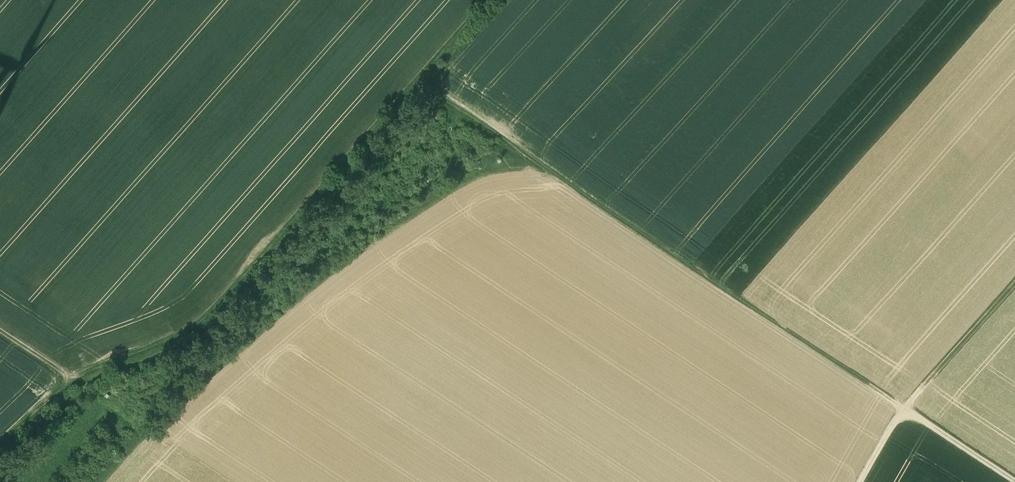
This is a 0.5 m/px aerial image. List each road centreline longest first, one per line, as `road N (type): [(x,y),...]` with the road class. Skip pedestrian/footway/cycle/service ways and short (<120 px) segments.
road 1 (track): [(487,0),(209,315),(177,338),(73,378),(0,445)]
road 2 (track): [(905,408),(412,83)]
road 3 (track): [(107,481),(281,307),(503,138)]
road 4 (track): [(1014,481),(905,408),(860,481)]
road 5 (track): [(905,408),(1014,279)]

